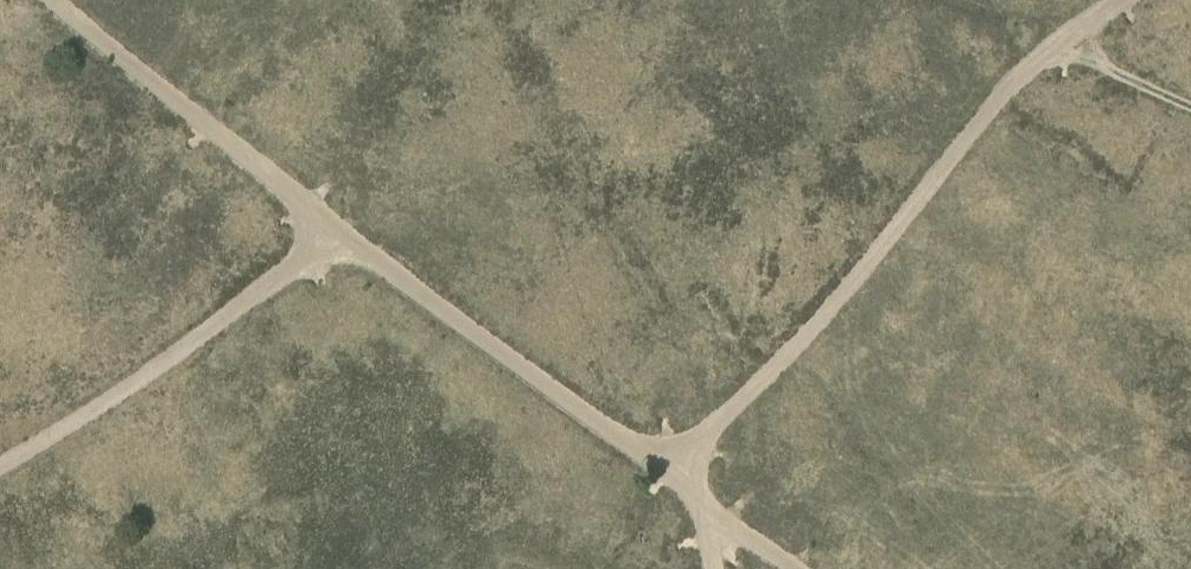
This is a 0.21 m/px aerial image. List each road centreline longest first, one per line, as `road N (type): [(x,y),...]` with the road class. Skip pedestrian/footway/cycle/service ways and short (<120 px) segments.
road 1 (track): [(665,476),(876,254),(1007,87),(1120,0)]
road 2 (track): [(332,228),(665,476)]
road 3 (track): [(0,466),(167,362),(332,228)]
road 4 (track): [(50,0),(332,228)]
road 5 (track): [(665,476),(789,568)]
road 6 (track): [(1067,41),(1190,108)]

